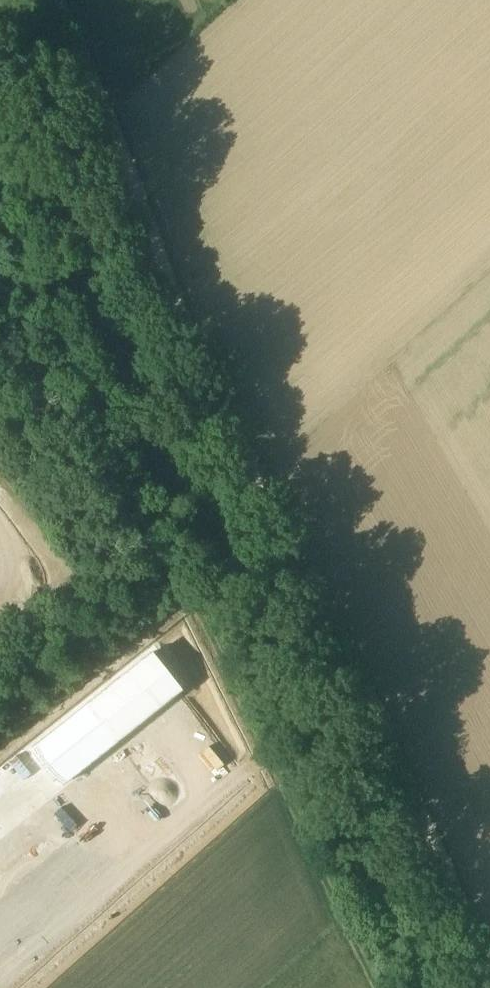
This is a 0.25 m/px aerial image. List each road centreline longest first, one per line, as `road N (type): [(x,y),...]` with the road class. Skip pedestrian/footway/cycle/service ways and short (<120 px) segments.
road 1 (track): [(489,974),(227,433),(47,0)]
road 2 (track): [(0,163),(73,353),(386,987)]

